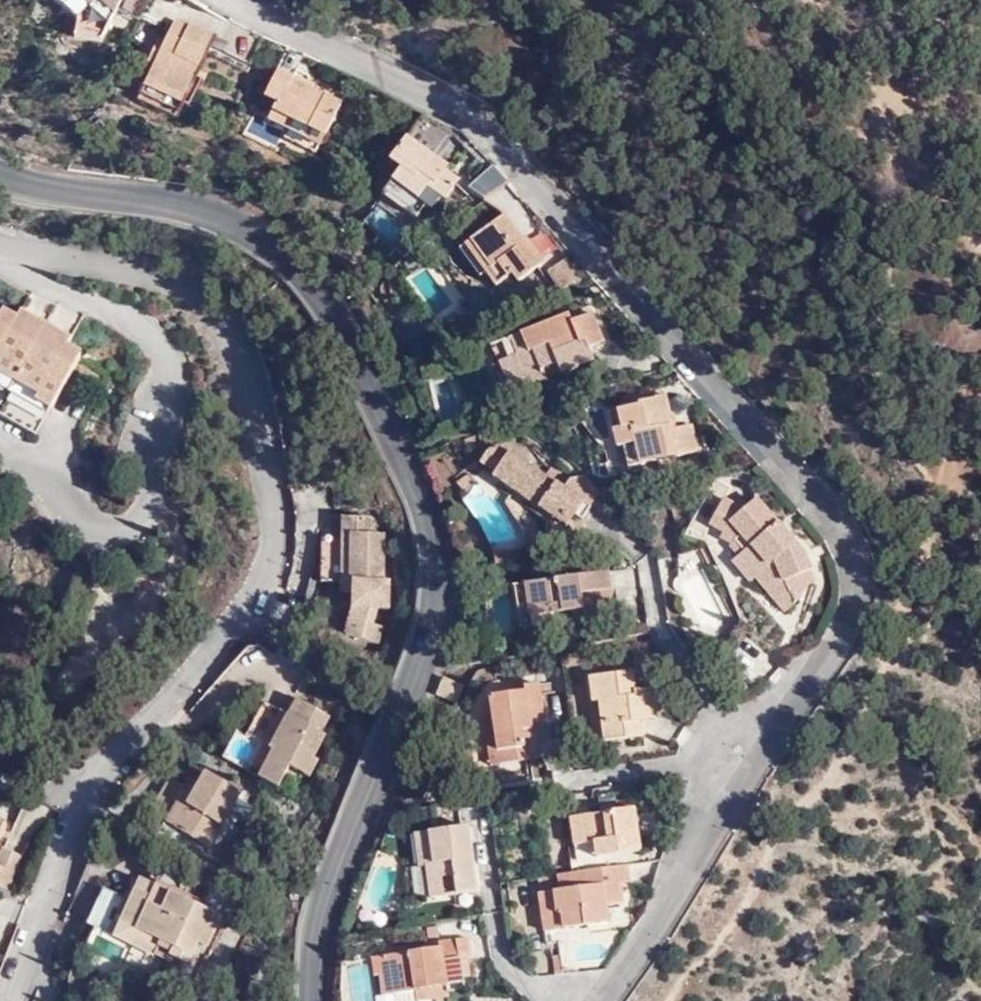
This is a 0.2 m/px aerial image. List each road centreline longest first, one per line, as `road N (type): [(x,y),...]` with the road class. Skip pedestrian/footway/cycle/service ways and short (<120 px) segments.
road 1 (residential): [(314,1000),(323,913),(427,638),(438,587),(418,492),(359,364),(329,314),(281,263),(229,227),(167,206),(0,176)]

